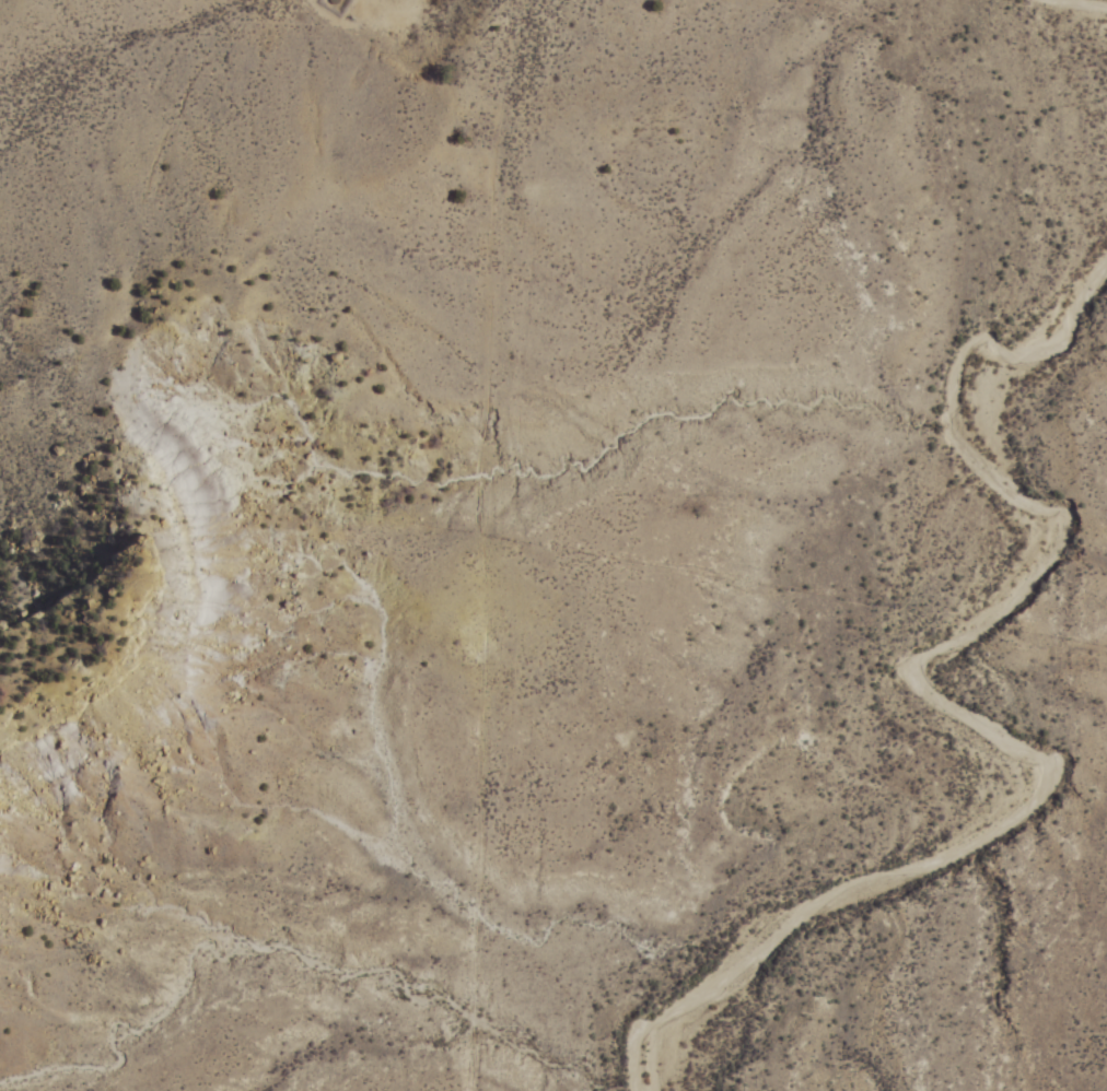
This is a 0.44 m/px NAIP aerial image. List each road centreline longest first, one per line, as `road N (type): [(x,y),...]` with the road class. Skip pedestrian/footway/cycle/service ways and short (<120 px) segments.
road 1 (residential): [(452,1090),(494,129),(508,0)]

